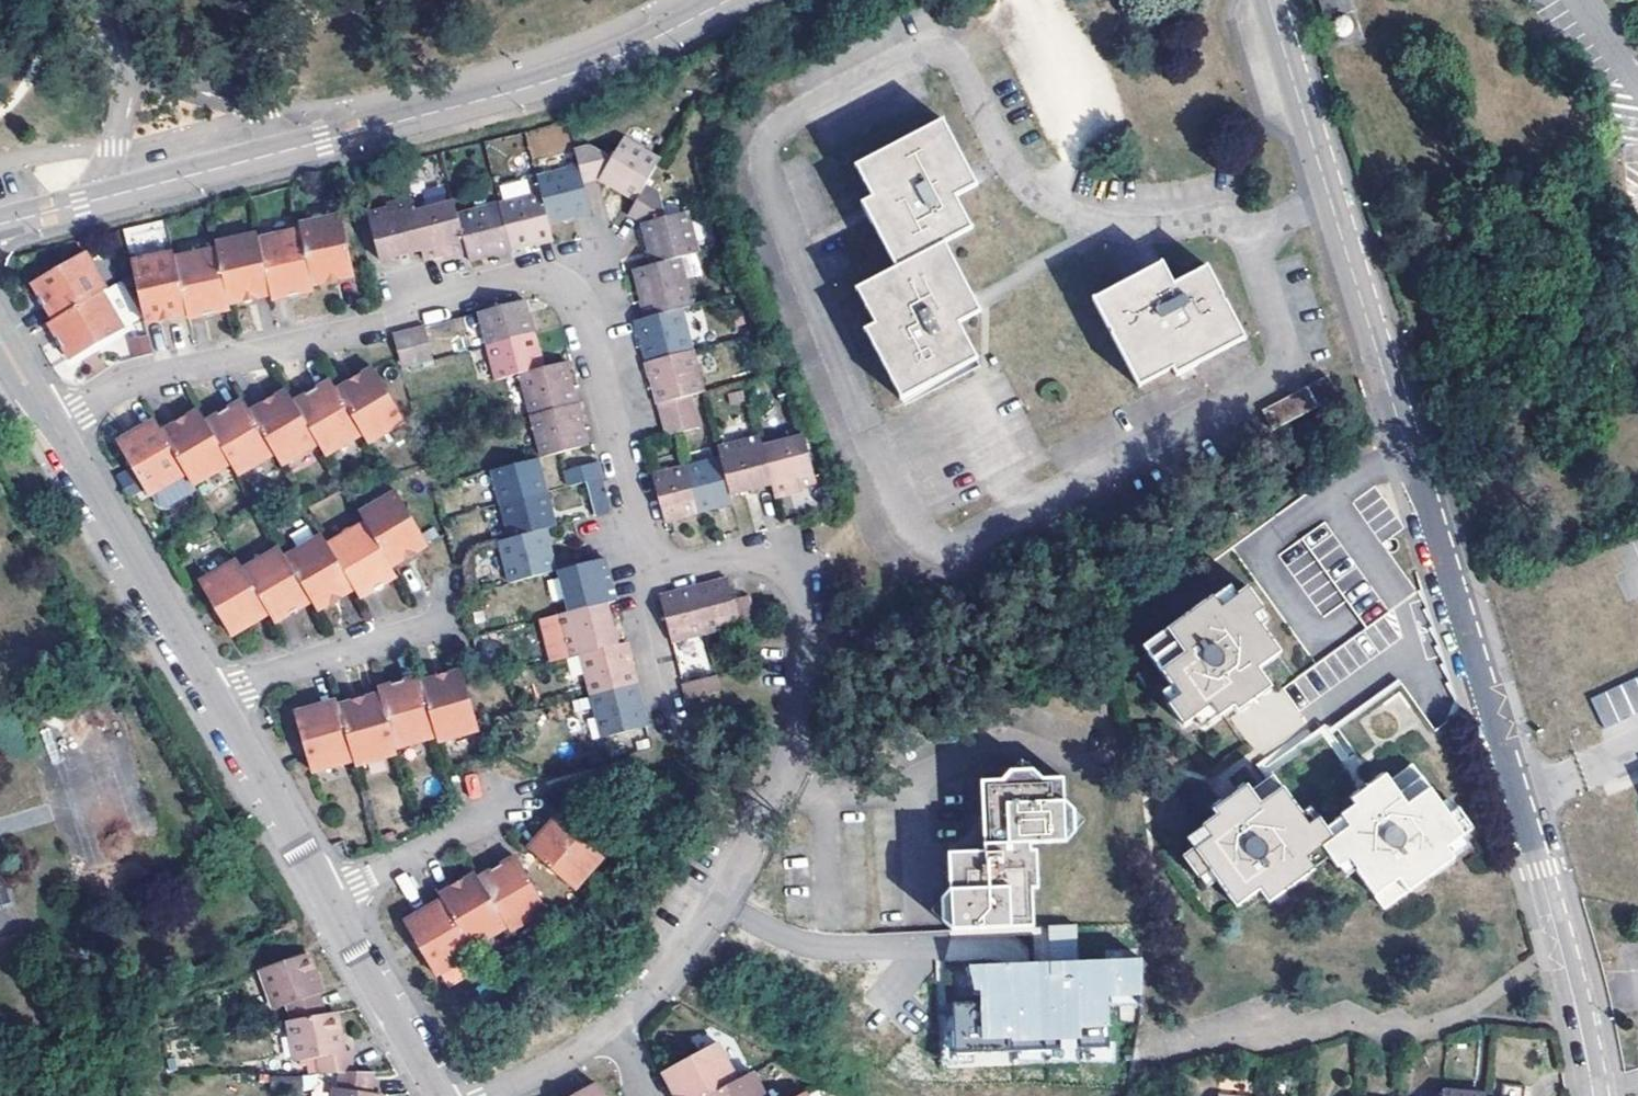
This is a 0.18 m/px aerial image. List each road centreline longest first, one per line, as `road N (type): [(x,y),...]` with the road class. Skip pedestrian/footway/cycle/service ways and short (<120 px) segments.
road 1 (residential): [(612,1027),(671,972),(720,909),(783,780),(812,679),(813,632),(802,589),(770,560),(679,567),(651,553),(575,289),(535,273),(478,287),(386,323),(143,381),(56,427)]
road 2 (tertiary): [(1593,1095),(1539,870),(1268,0)]
road 3 (tertiary): [(0,225),(574,73),(728,0)]
road 4 (residential): [(56,427),(215,693)]
road 5 (residential): [(215,693),(430,629),(447,612),(449,571)]
road 6 (residential): [(215,693),(326,898)]
road 7 (residential): [(326,898),(441,1095)]
road 8 (residential): [(326,898),(501,804)]
road 9 (residential): [(486,1095),(612,1027)]

